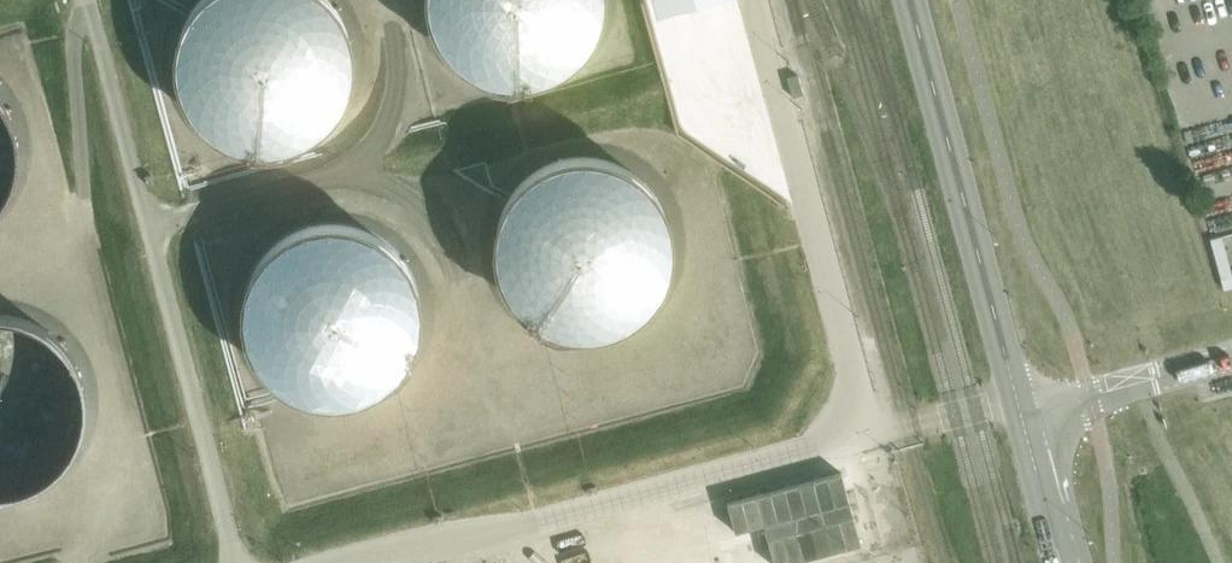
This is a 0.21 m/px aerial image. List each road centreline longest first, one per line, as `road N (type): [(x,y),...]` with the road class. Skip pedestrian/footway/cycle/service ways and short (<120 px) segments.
road 1 (unclassified): [(1022,416),(910,0)]
road 2 (unclassified): [(1022,416),(1231,359)]
road 3 (unclassified): [(1061,562),(1022,416)]

